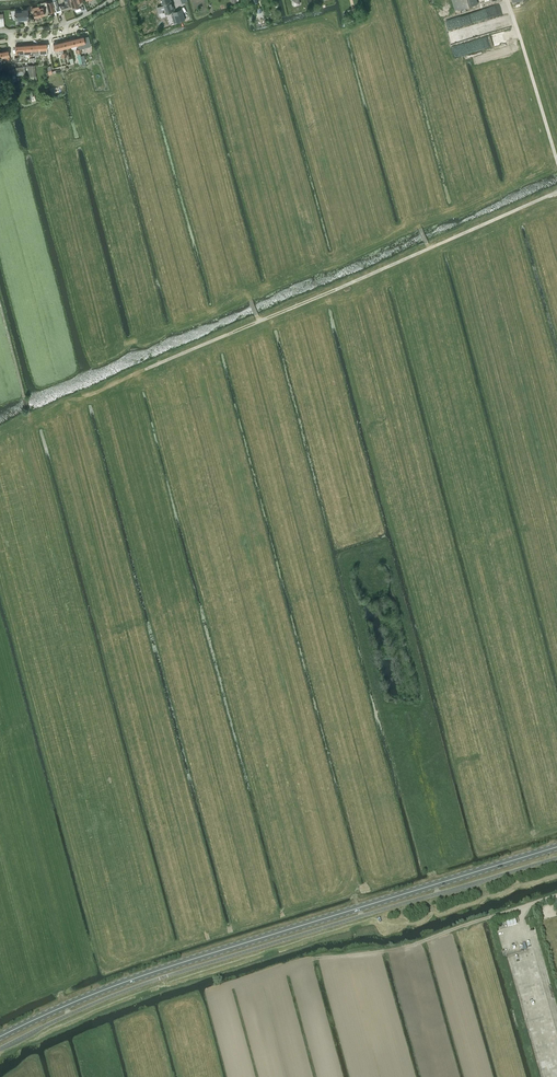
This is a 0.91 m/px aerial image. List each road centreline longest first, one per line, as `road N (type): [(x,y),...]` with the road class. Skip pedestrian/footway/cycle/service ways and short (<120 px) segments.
road 1 (track): [(24,397),(32,428),(48,423),(125,378),(556,191)]
road 2 (unclassified): [(0,1049),(184,971),(556,858)]
road 3 (primary): [(0,1037),(163,969),(556,847)]
road 4 (track): [(201,347),(335,858),(358,908)]
road 5 (track): [(124,8),(138,60),(80,126),(84,142),(0,168)]
road 6 (track): [(65,1006),(0,805)]
road 7 (track): [(507,0),(556,162)]
road 8 (track): [(251,979),(373,951)]
road 9 (track): [(489,918),(373,951)]

